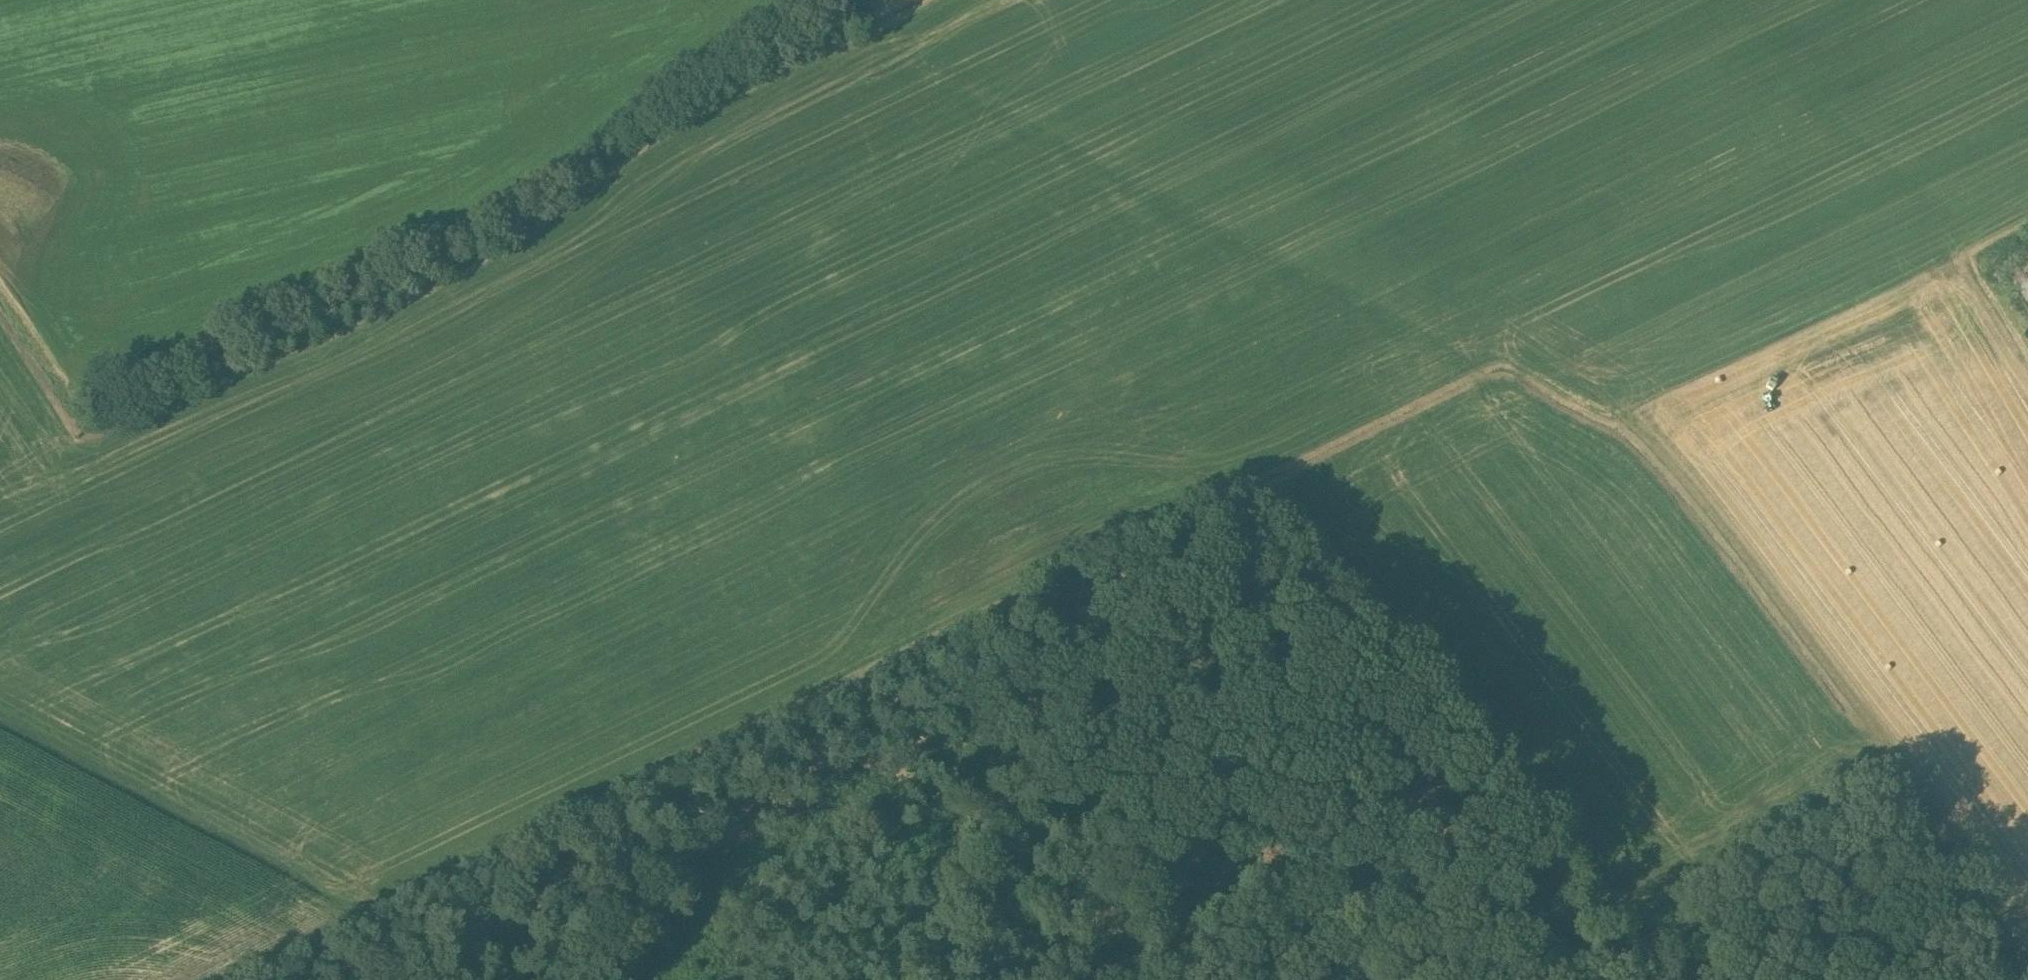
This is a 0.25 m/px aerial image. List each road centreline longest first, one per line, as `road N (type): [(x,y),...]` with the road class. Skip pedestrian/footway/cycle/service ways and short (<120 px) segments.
road 1 (track): [(2027,941),(1900,761),(1878,745),(1858,751)]

